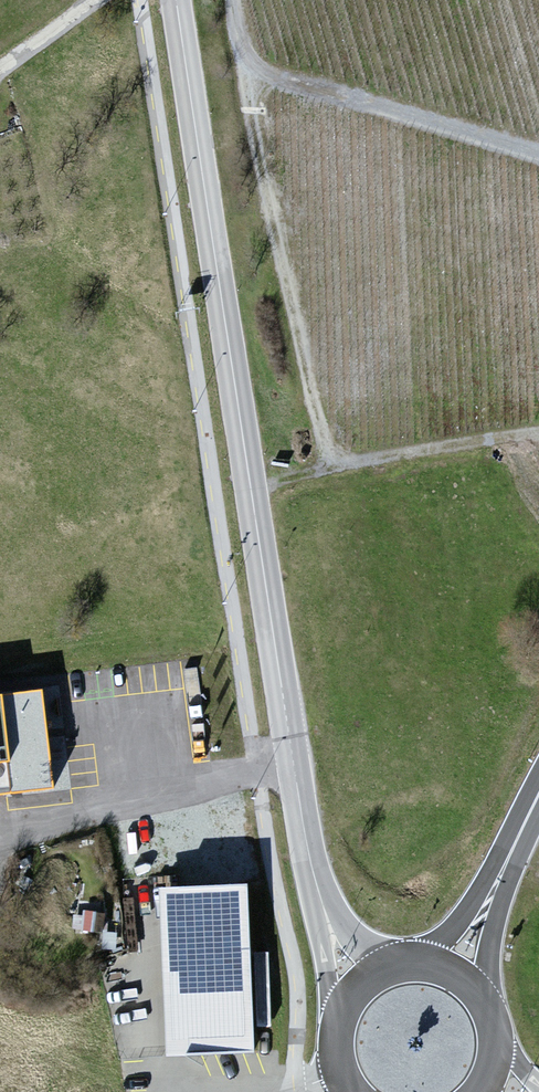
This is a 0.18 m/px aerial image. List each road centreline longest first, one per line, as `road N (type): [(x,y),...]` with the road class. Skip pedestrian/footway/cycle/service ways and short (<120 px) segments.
road 1 (tertiary): [(319,892),(176,0)]
road 2 (track): [(538,439),(335,469),(303,408),(247,70)]
road 3 (track): [(237,0),(247,70),(538,157)]
road 4 (primary): [(487,1007),(489,934),(508,859)]
road 5 (primary): [(508,859),(450,937),(414,963)]
road 6 (tertiary): [(319,892),(336,1023)]

